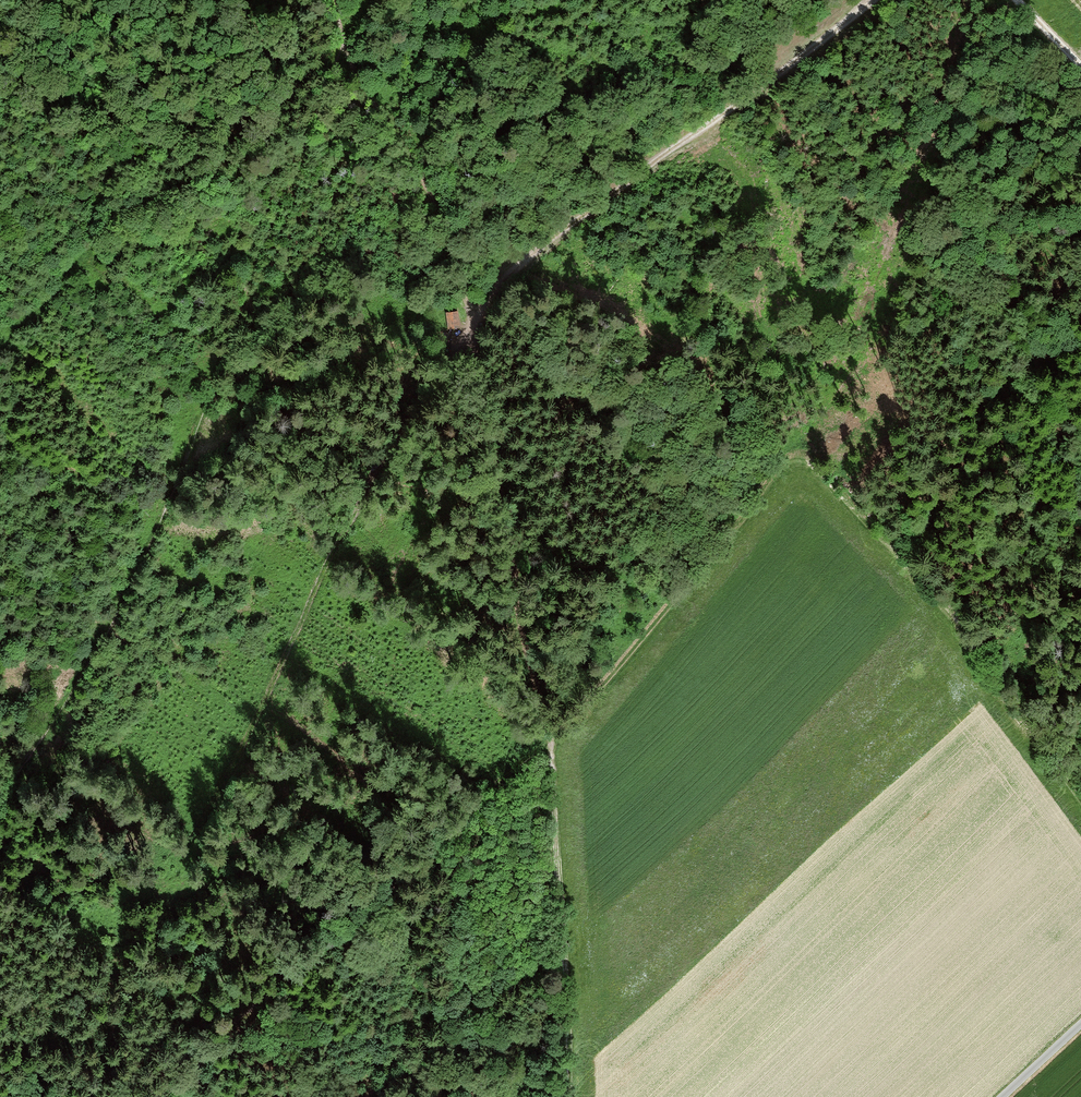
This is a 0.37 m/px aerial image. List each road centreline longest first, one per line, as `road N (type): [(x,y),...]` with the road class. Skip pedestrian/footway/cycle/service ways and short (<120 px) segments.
road 1 (track): [(0,802),(126,595),(163,516),(261,246),(325,100),(340,36)]
road 2 (track): [(570,1096),(546,688),(470,318)]
road 3 (track): [(470,318),(586,212),(877,0)]
road 4 (track): [(340,36),(356,76),(447,228),(470,318)]

